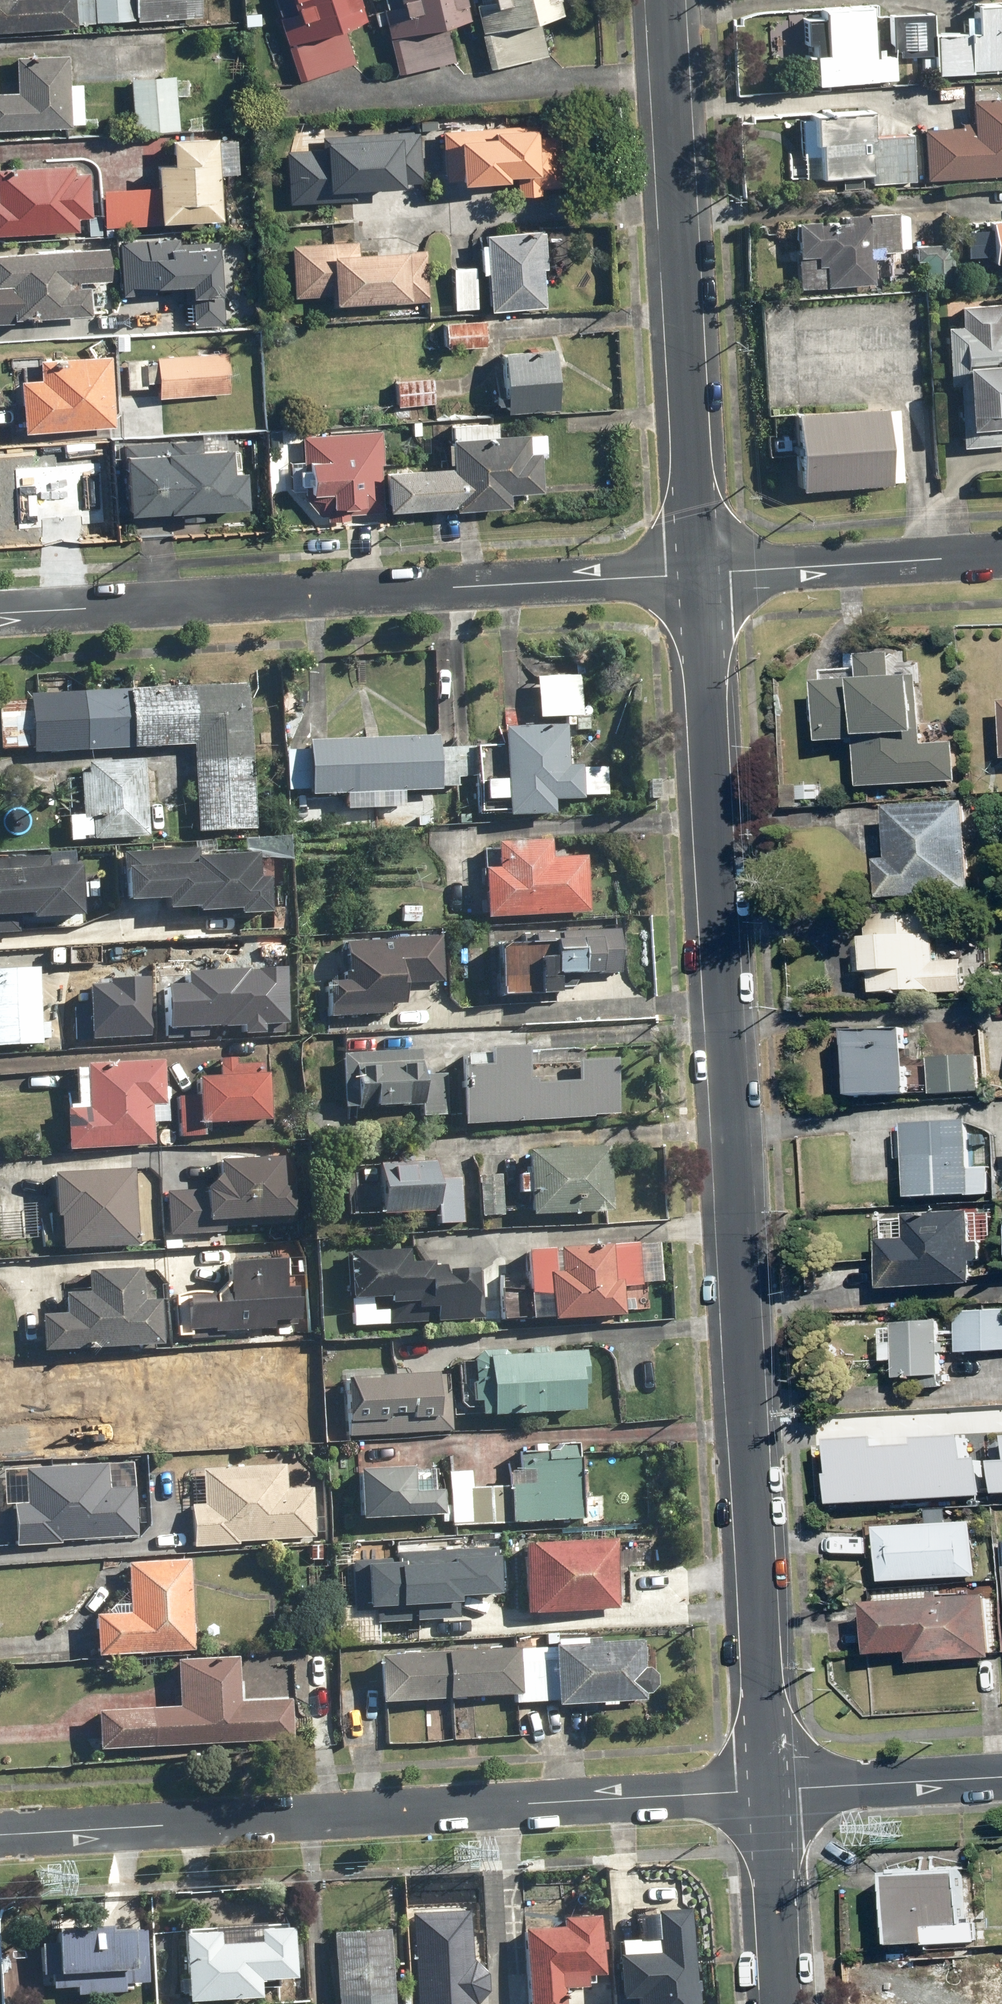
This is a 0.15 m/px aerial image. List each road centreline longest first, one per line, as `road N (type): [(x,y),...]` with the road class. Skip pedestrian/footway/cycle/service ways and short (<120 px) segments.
road 1 (residential): [(699,574),(773,1788)]
road 2 (residential): [(773,1788),(0,1834)]
road 3 (residential): [(0,615),(699,574)]
road 4 (residential): [(666,0),(699,574)]
road 5 (residential): [(699,574),(1001,555)]
road 6 (residential): [(1001,1775),(773,1788)]
road 7 (residential): [(773,1788),(785,2003)]

